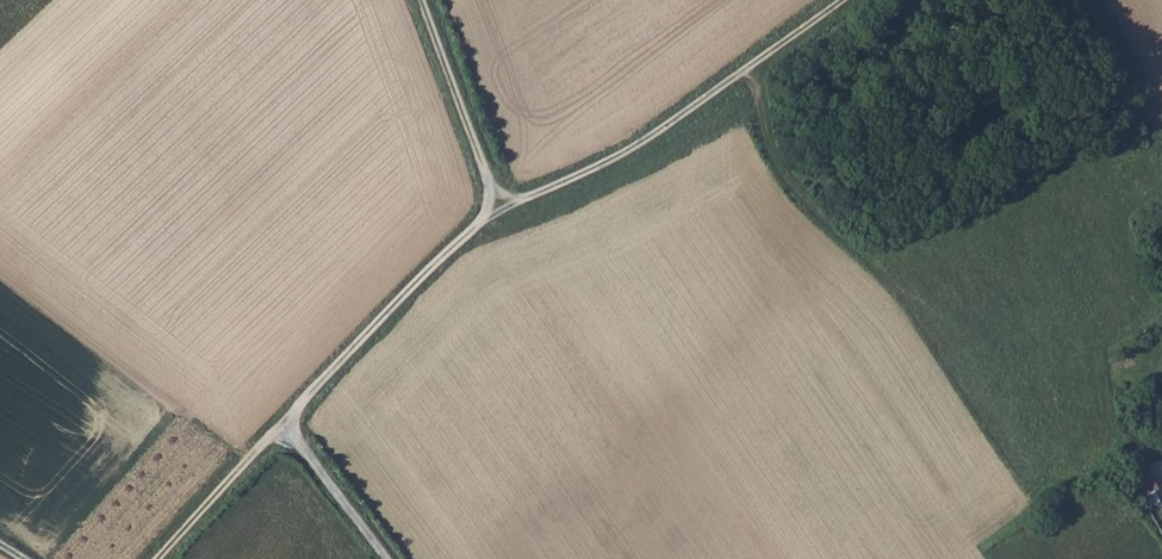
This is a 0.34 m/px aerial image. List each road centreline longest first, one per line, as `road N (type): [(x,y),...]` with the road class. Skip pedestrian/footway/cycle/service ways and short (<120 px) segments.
road 1 (track): [(749,66),(768,151),(786,187),(891,287),(1016,478),(1052,485),(1137,454),(1161,460)]
road 2 (track): [(497,207),(664,127),(841,0)]
road 3 (track): [(279,426),(497,207)]
road 4 (track): [(420,0),(497,207)]
road 5 (track): [(156,558),(279,426)]
road 6 (track): [(279,426),(384,558)]

